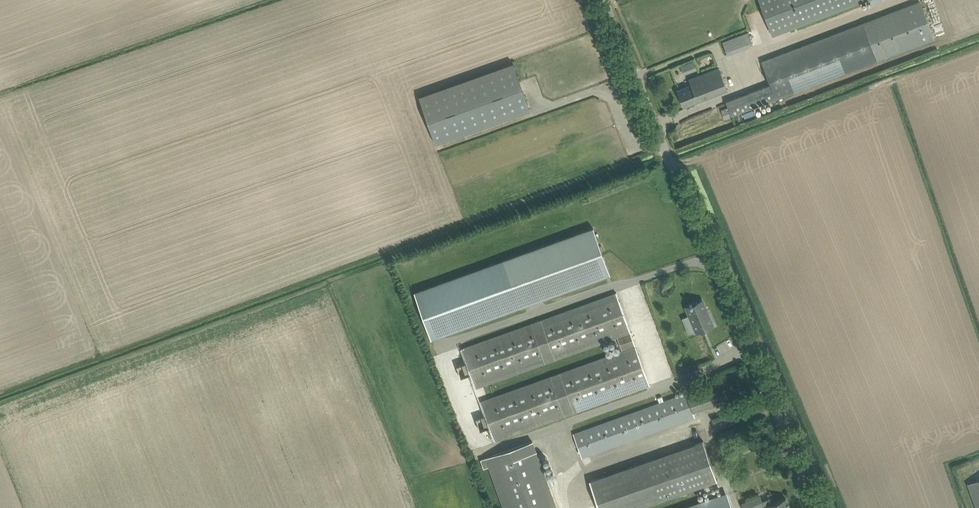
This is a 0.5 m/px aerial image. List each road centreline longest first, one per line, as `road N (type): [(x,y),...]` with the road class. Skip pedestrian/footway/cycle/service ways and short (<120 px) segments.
road 1 (unclassified): [(819,507),(607,0)]

